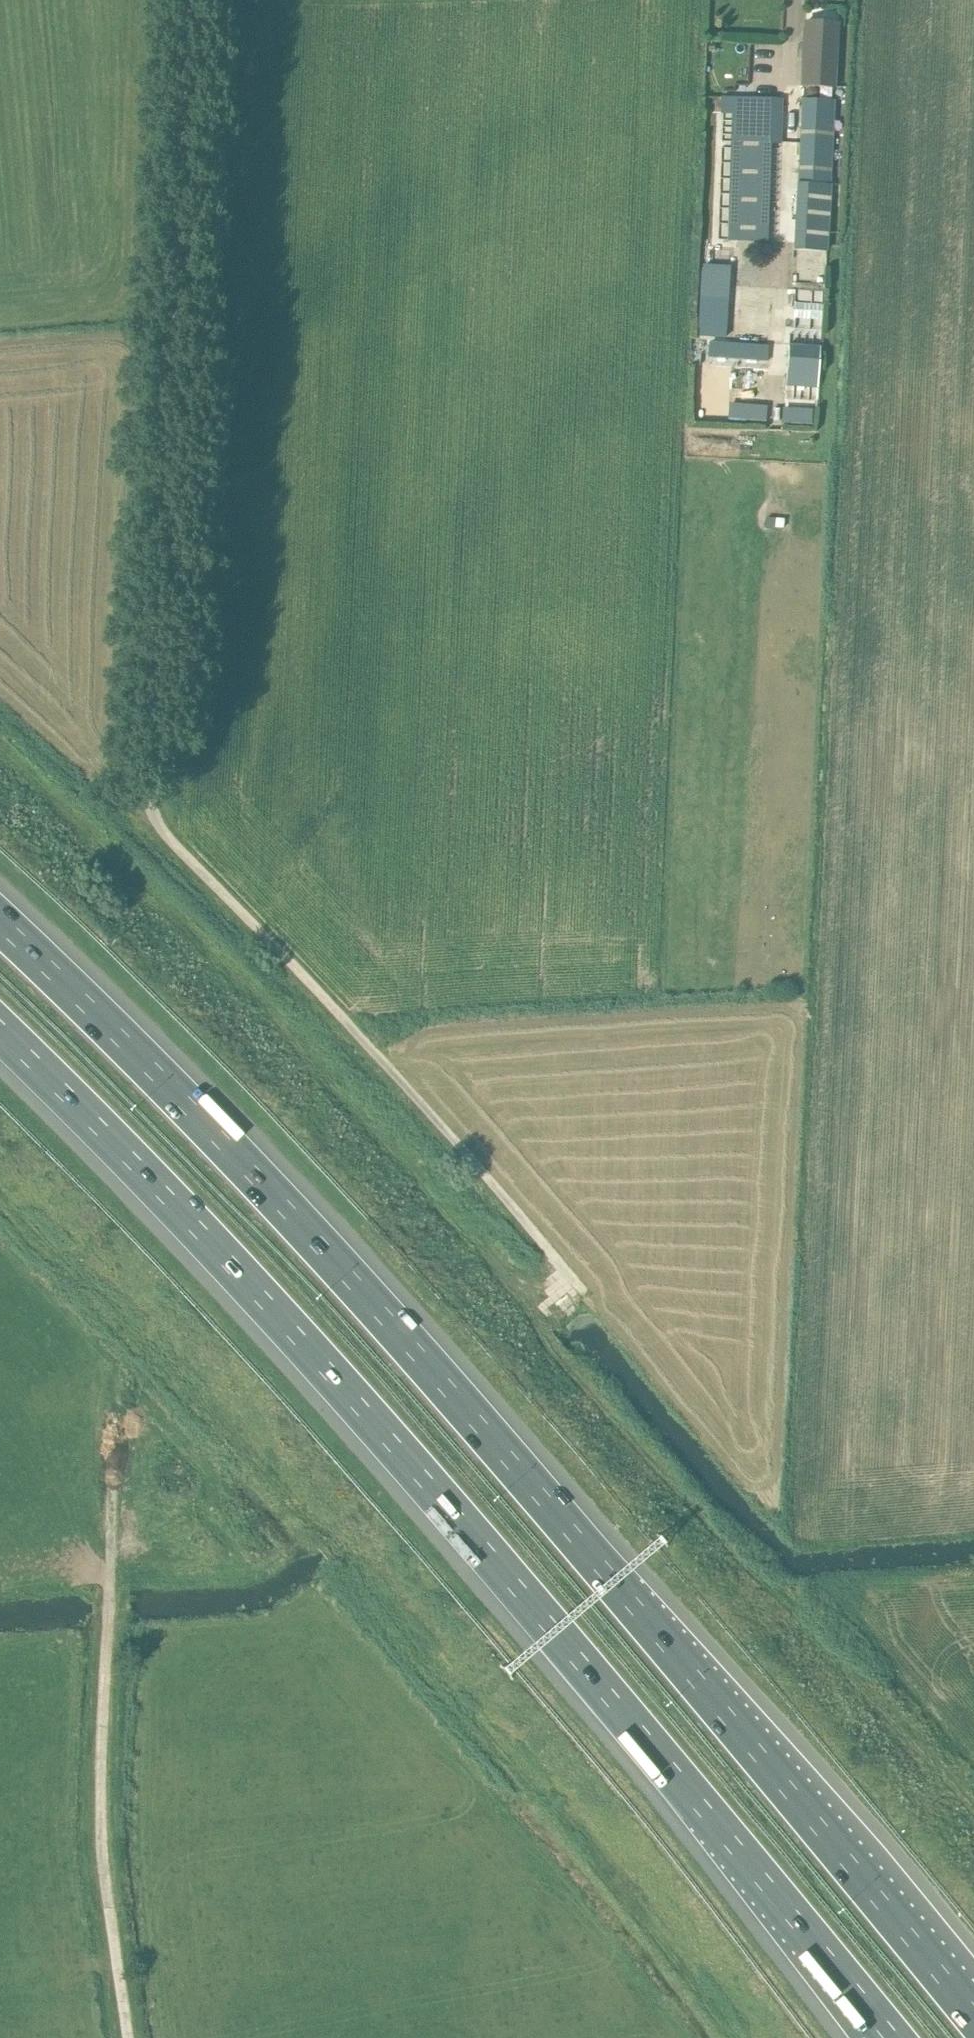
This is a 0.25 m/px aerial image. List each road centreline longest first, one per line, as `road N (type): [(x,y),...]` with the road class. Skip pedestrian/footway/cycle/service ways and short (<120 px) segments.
road 1 (unclassified): [(583,1298),(382,1077),(178,876),(164,845),(192,0)]
road 2 (motorway): [(973,2014),(633,1604),(366,1305),(191,1114),(0,924)]
road 3 (motorway): [(0,1035),(305,1348),(890,2037)]
road 4 (unclassified): [(130,2037),(110,1908),(111,1490)]

